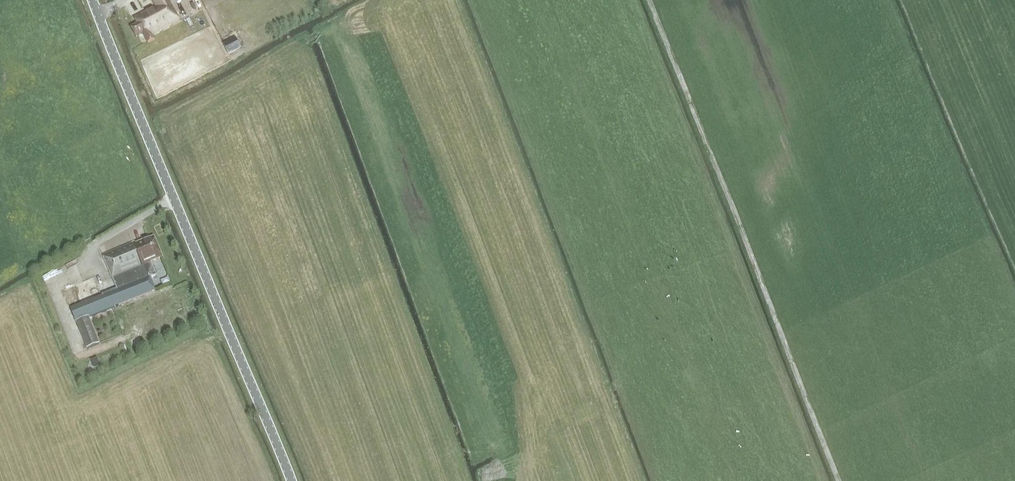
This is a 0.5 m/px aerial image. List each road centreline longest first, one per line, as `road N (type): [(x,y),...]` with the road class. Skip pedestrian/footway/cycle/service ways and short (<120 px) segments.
road 1 (tertiary): [(291,480),(92,0)]

